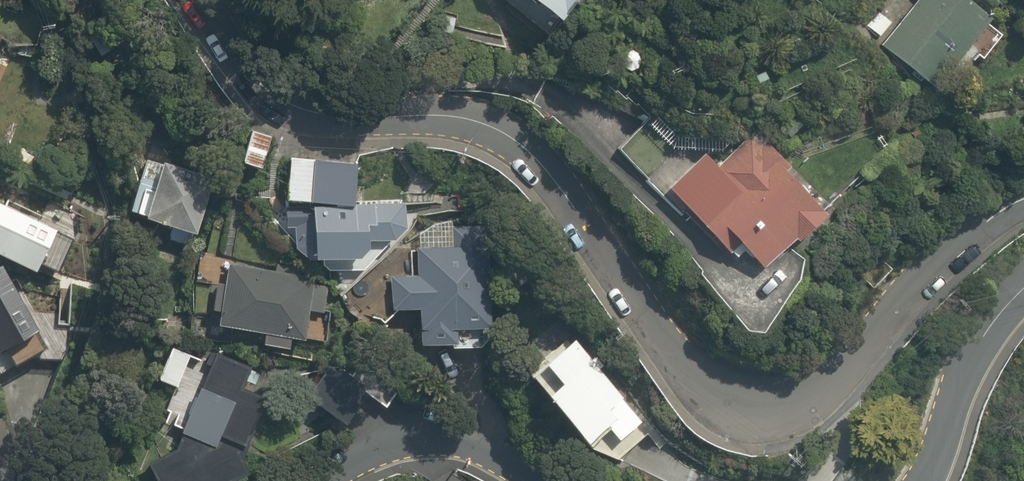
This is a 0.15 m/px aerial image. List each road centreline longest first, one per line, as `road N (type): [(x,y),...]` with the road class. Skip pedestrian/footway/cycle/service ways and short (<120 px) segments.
road 1 (residential): [(1023,220),(968,242),(943,263),(820,385),(773,418),(744,421),(692,389),(544,165),(521,143),(485,126),(315,101),(283,83),(216,0)]
road 2 (residential): [(1023,280),(989,322),(928,480)]
road 3 (residential): [(518,480),(443,444),(411,442),(380,446),(332,480)]

